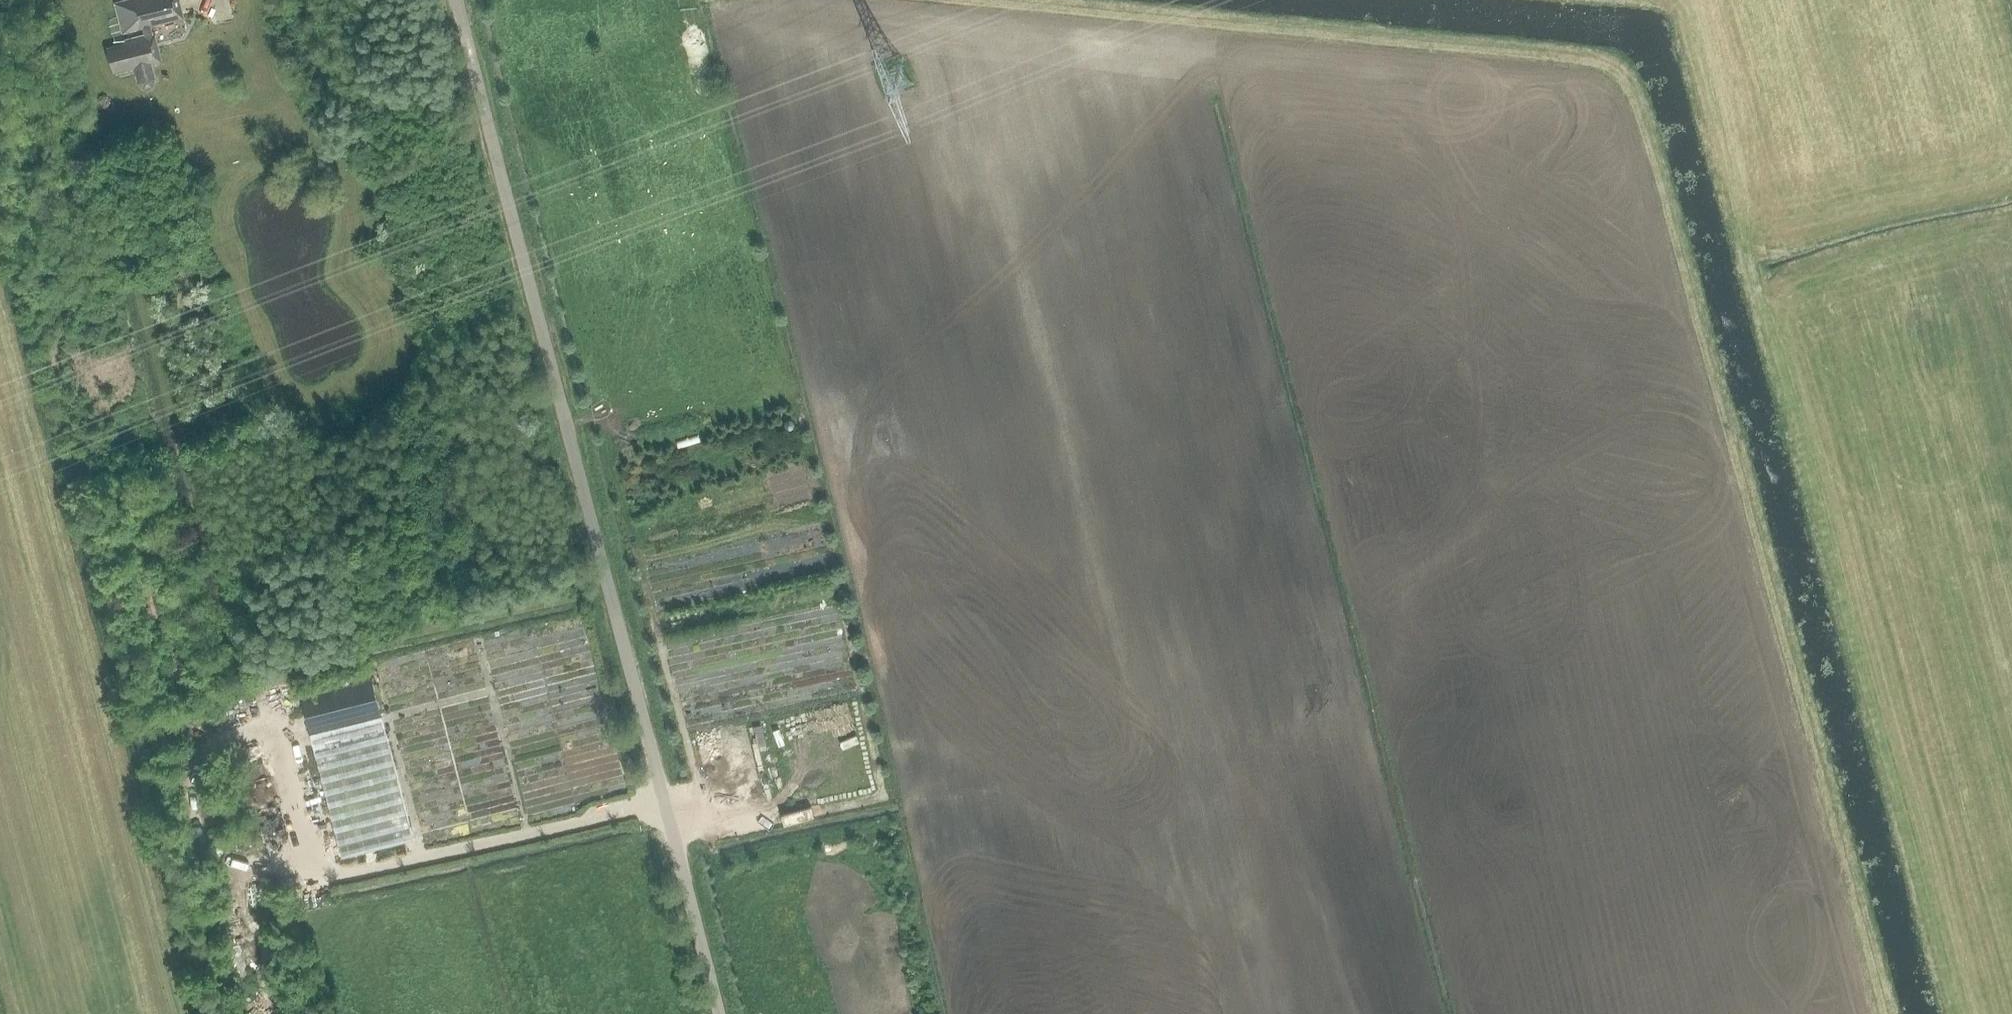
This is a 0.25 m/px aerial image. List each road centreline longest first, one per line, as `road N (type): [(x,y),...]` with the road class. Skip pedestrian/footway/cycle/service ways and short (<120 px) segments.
road 1 (unclassified): [(716,1013),(457,0)]

